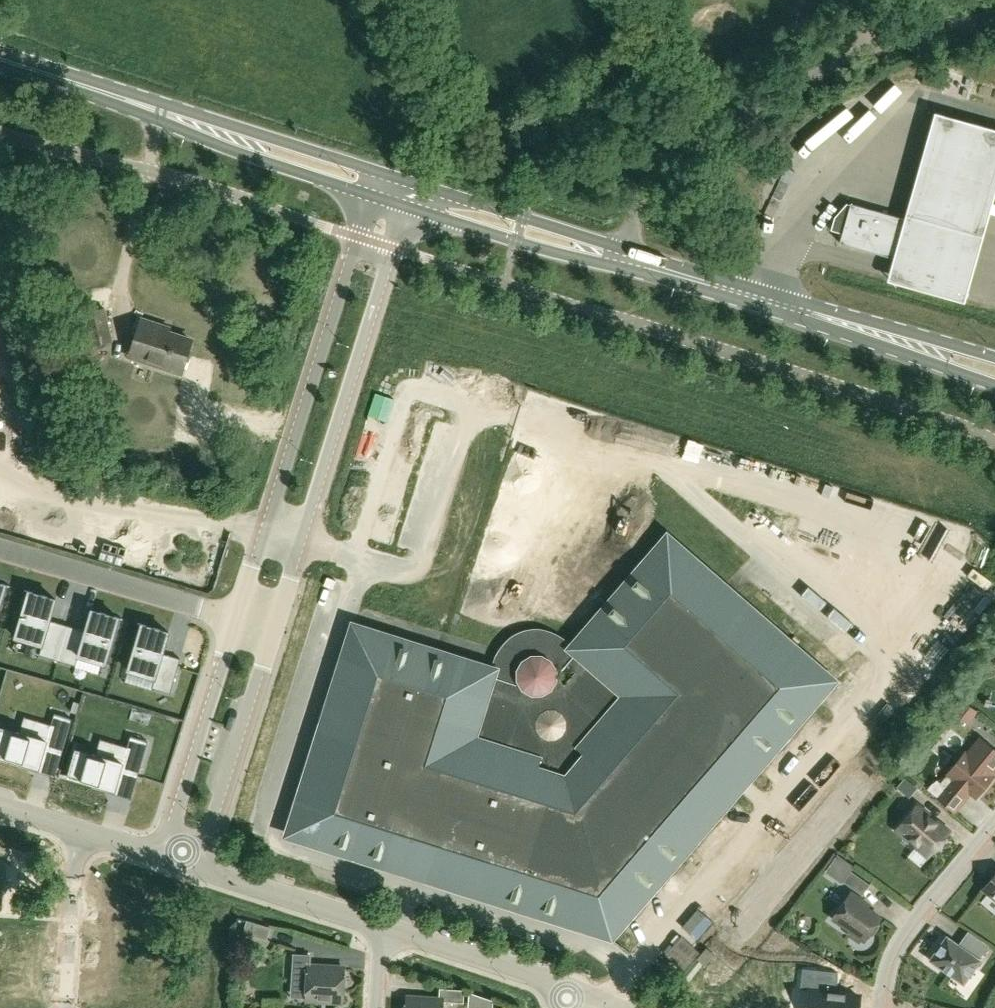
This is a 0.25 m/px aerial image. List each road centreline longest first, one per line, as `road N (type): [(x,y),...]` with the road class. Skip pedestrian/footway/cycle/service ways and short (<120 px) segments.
road 1 (unclassified): [(618,260),(646,180),(686,140),(875,43),(994,15)]
road 2 (residential): [(612,1007),(626,965),(698,905),(896,672)]
road 3 (primary): [(994,371),(618,260)]
road 4 (residential): [(274,627),(0,545)]
road 5 (unclassified): [(274,627),(317,484),(314,375)]
road 6 (unclassified): [(196,868),(274,627)]
road 7 (residential): [(885,1007),(888,962),(907,926),(994,819)]
road 8 (primary): [(404,206),(568,255),(618,260)]
road 9 (primary): [(618,260),(574,234),(412,183)]
road 10 (primary): [(176,115),(262,159),(369,196)]
road 11 (primary): [(377,173),(176,115)]
road 12 (residential): [(569,992),(378,925)]
road 13 (unclassified): [(314,375),(359,344),(404,206)]
road 14 (residential): [(378,925),(196,868)]
road 15 (unclassified): [(369,196),(314,375)]
road 16 (primary): [(176,115),(0,59)]
road 17 (residential): [(62,1007),(72,830)]
road 18 (residential): [(196,868),(72,830)]

